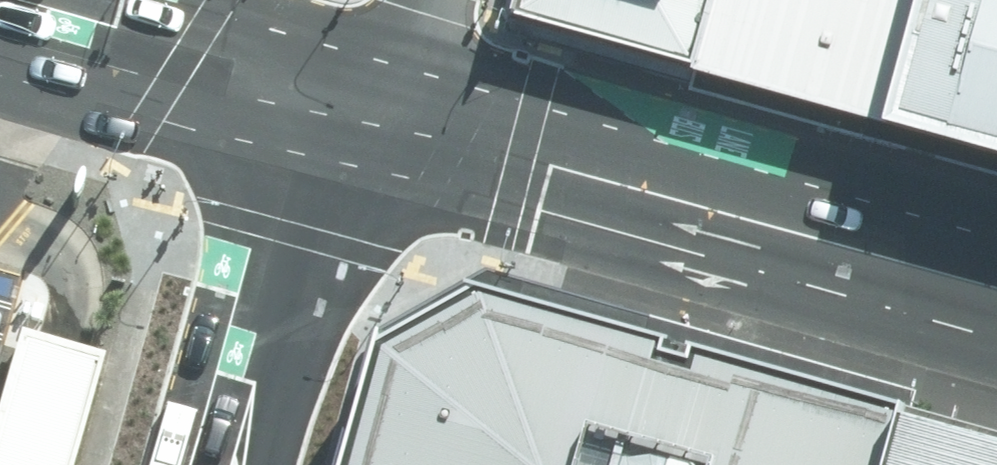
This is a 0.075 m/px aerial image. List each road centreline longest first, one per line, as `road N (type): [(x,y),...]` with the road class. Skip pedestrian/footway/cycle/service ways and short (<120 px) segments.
road 1 (secondary): [(366,108),(996,286)]
road 2 (primary): [(225,464),(292,221),(366,108)]
road 3 (primary): [(0,4),(366,108)]
road 4 (residential): [(444,0),(366,108)]

